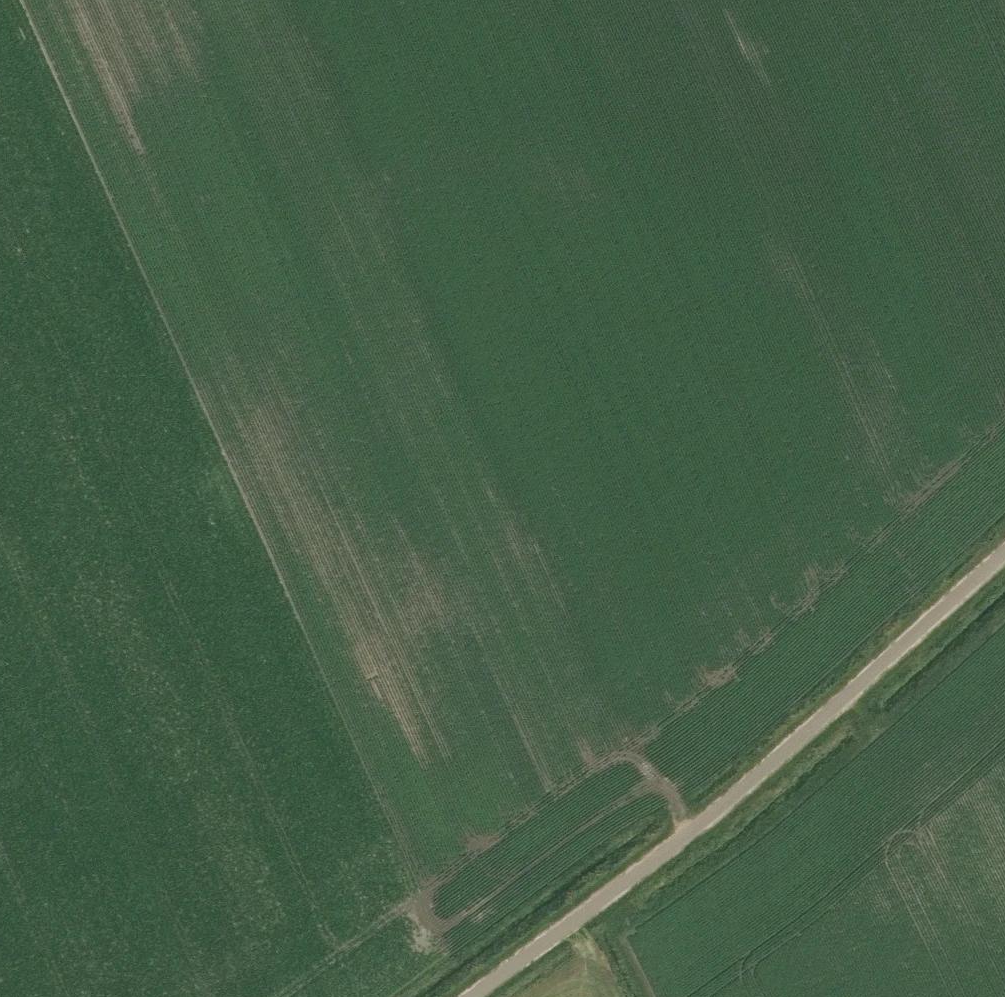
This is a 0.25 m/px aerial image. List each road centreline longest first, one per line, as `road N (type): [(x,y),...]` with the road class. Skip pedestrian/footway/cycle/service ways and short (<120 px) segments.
road 1 (unclassified): [(472,996),(650,864),(1004,551)]

